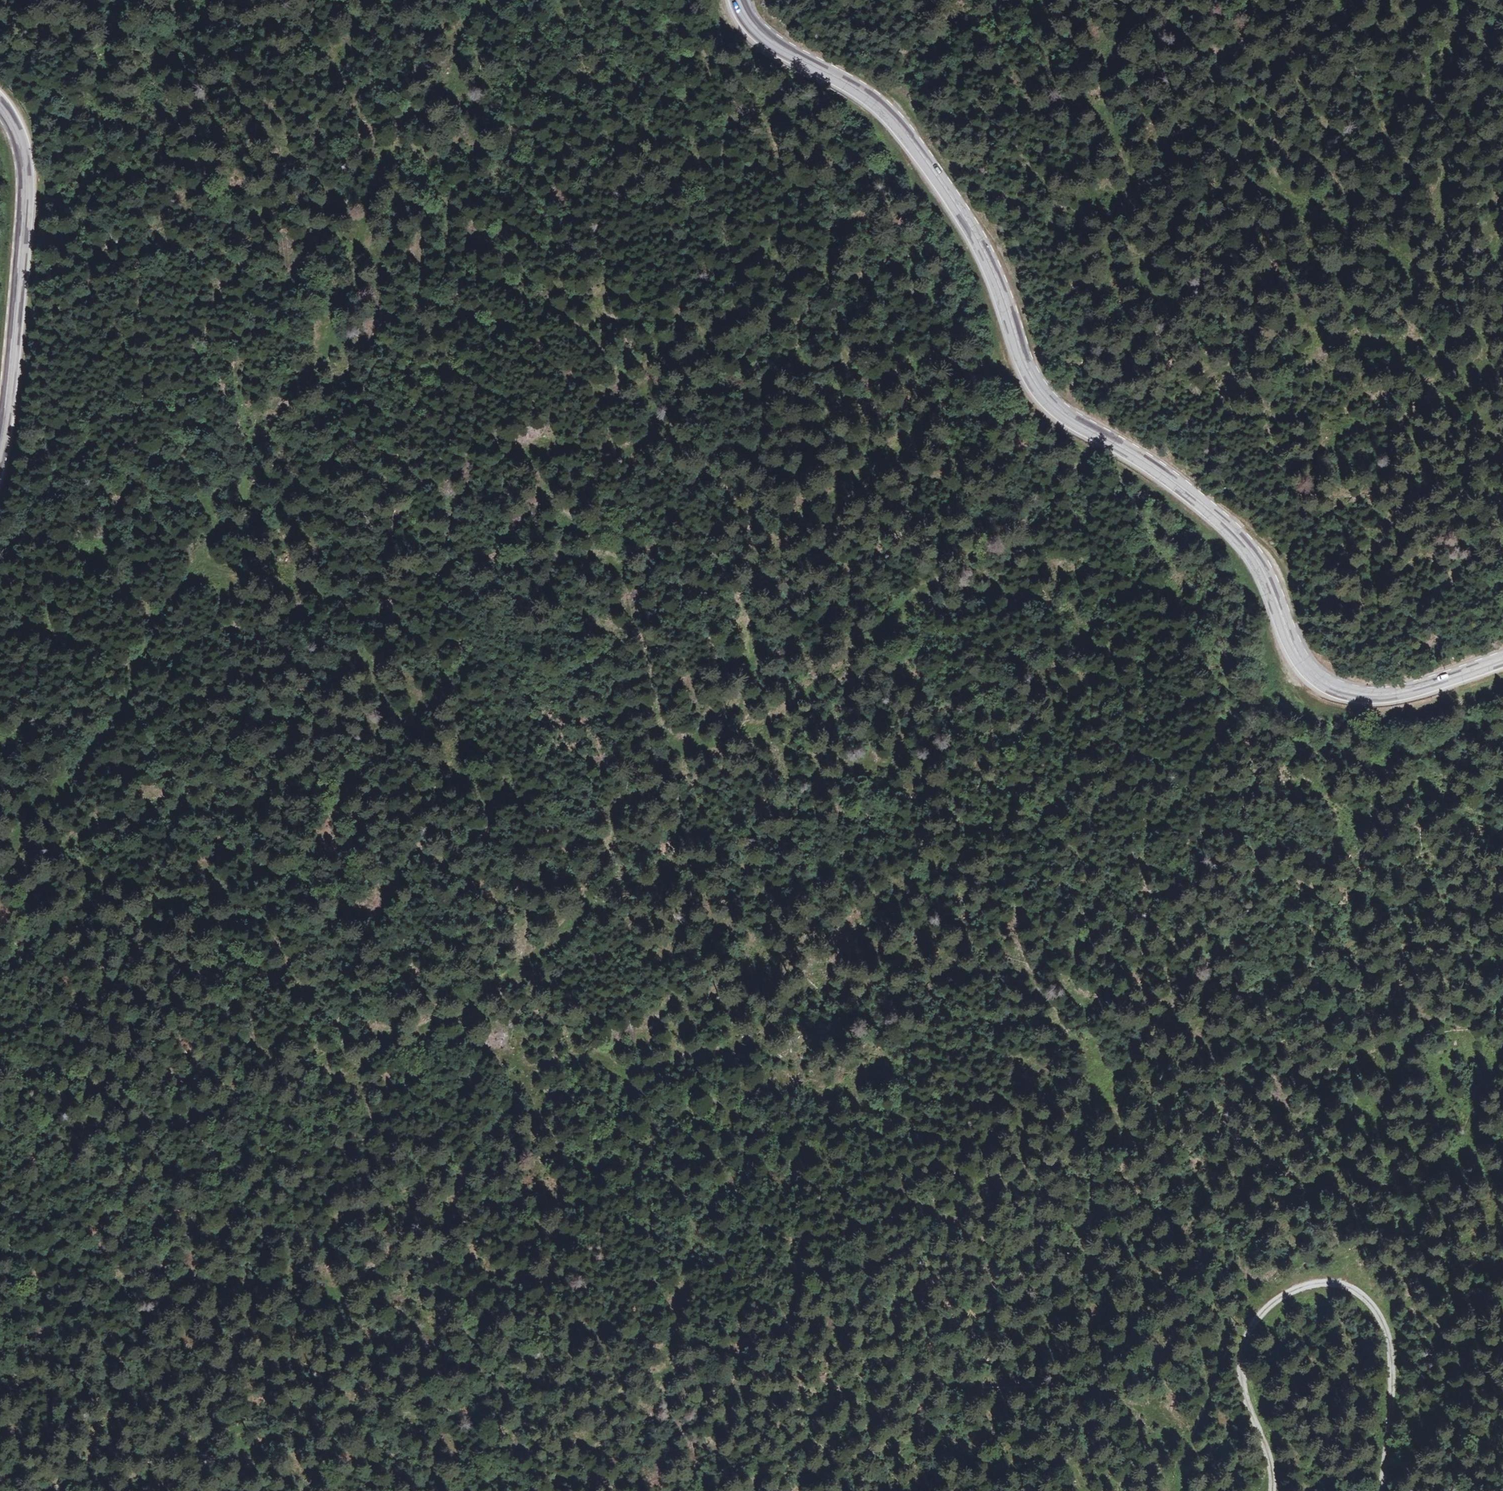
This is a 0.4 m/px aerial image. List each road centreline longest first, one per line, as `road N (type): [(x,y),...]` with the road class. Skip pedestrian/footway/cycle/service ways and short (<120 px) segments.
road 1 (secondary): [(740,0),(765,37),(884,110),(971,231),(1048,402),(1187,492),(1240,540),(1259,563),(1306,668),(1326,685),(1377,697),(1502,660)]
road 2 (track): [(1382,1490),(1393,1432),(1374,1328),(1343,1298),(1308,1292),(1283,1301),(1245,1348),(1259,1434),(1254,1490)]
road 3 (secondary): [(0,443),(25,175),(0,107)]

